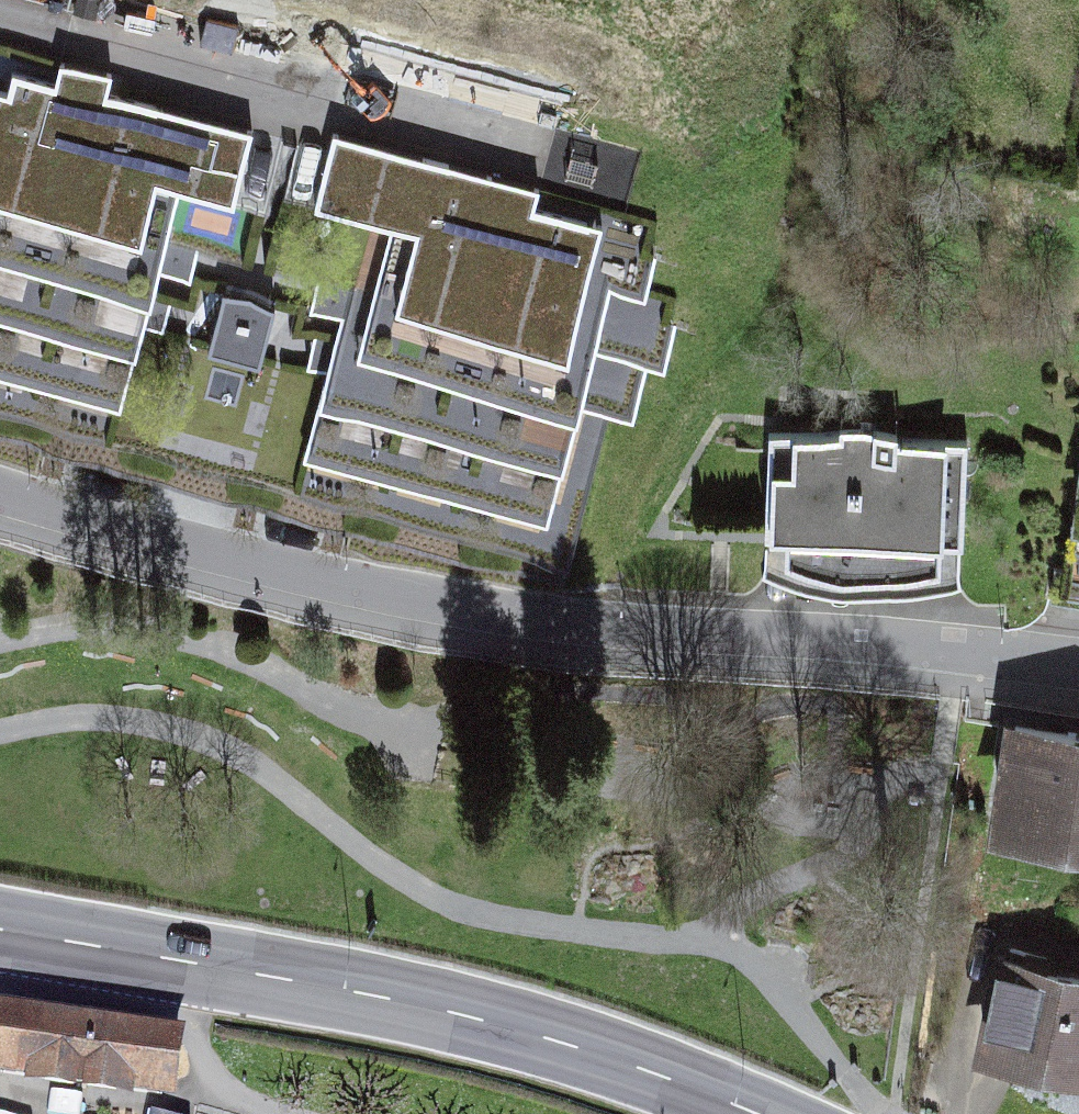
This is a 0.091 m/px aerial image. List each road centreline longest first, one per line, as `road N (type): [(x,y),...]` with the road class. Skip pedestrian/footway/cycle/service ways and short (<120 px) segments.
road 1 (residential): [(1078,670),(673,637),(362,600),(0,508)]
road 2 (secondary): [(0,929),(427,1005),(614,1058),(750,1113)]

